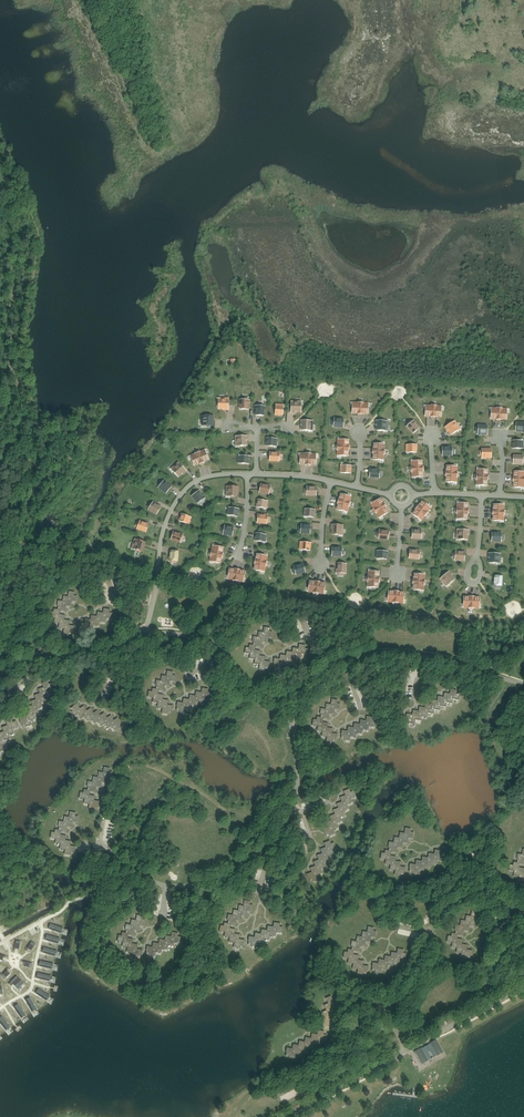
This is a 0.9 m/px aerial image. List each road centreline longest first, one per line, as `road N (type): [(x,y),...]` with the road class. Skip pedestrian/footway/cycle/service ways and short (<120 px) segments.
road 1 (unclassified): [(154,145),(87,0)]

